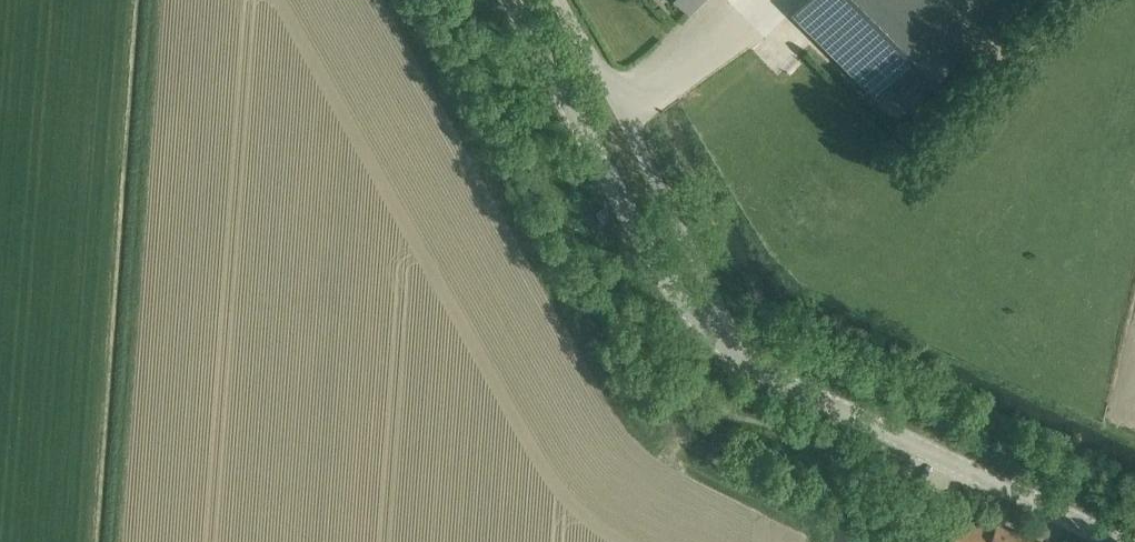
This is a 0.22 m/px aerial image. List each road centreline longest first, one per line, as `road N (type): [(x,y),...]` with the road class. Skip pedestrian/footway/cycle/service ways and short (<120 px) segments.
road 1 (unclassified): [(1122,541),(789,385),(721,341),(656,260),(510,0)]

